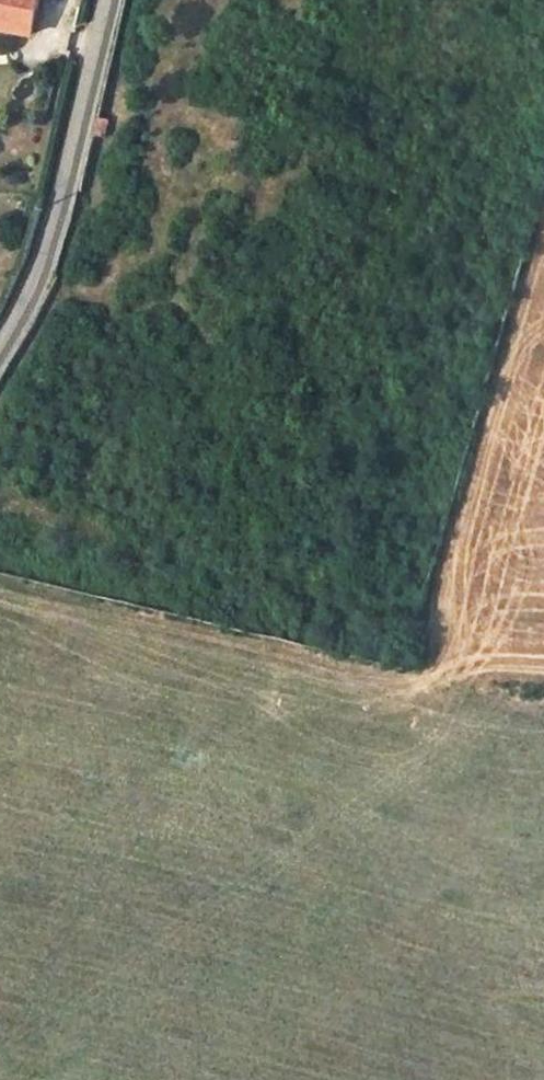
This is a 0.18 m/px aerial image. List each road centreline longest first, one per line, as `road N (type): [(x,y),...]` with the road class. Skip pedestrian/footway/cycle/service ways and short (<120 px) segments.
road 1 (unclassified): [(0,327),(43,251),(112,0)]

